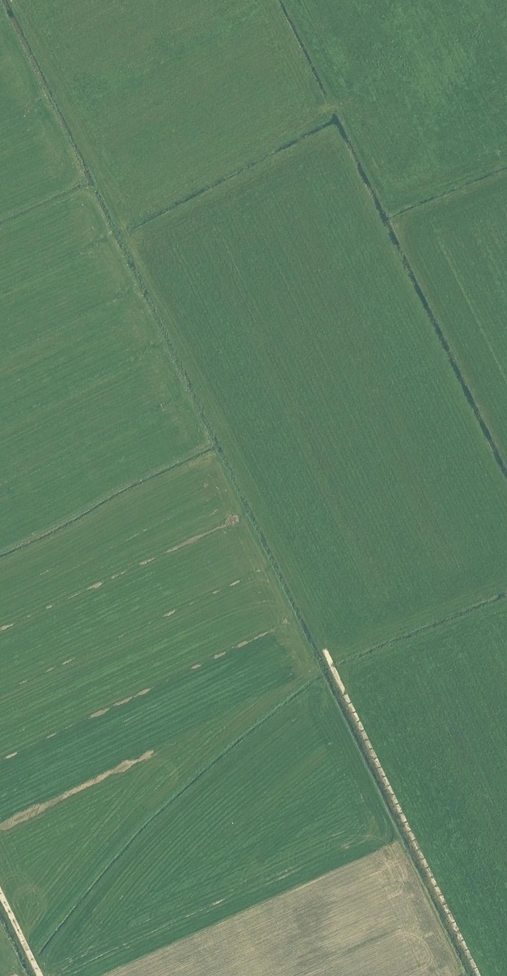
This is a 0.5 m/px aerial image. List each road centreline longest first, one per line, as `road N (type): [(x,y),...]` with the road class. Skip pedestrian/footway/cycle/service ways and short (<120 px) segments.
road 1 (track): [(327,658),(476,975)]

